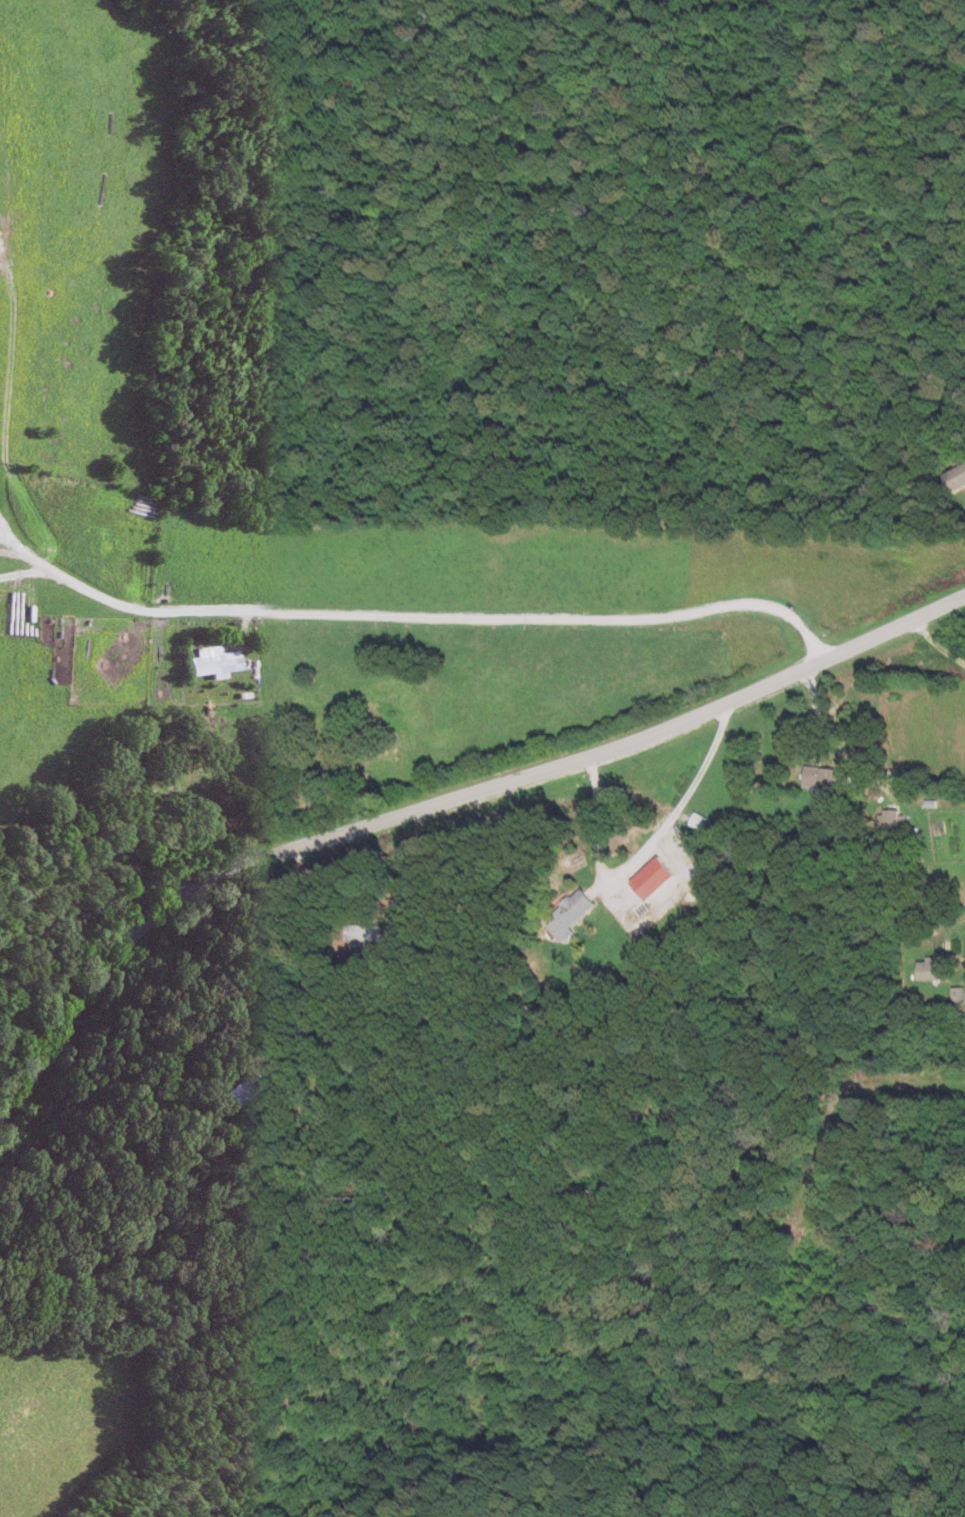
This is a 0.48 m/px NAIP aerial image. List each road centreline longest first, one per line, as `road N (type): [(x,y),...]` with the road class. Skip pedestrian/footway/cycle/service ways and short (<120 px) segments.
road 1 (residential): [(964,590),(626,738),(223,871),(151,919),(89,987),(45,1062),(0,1116)]

